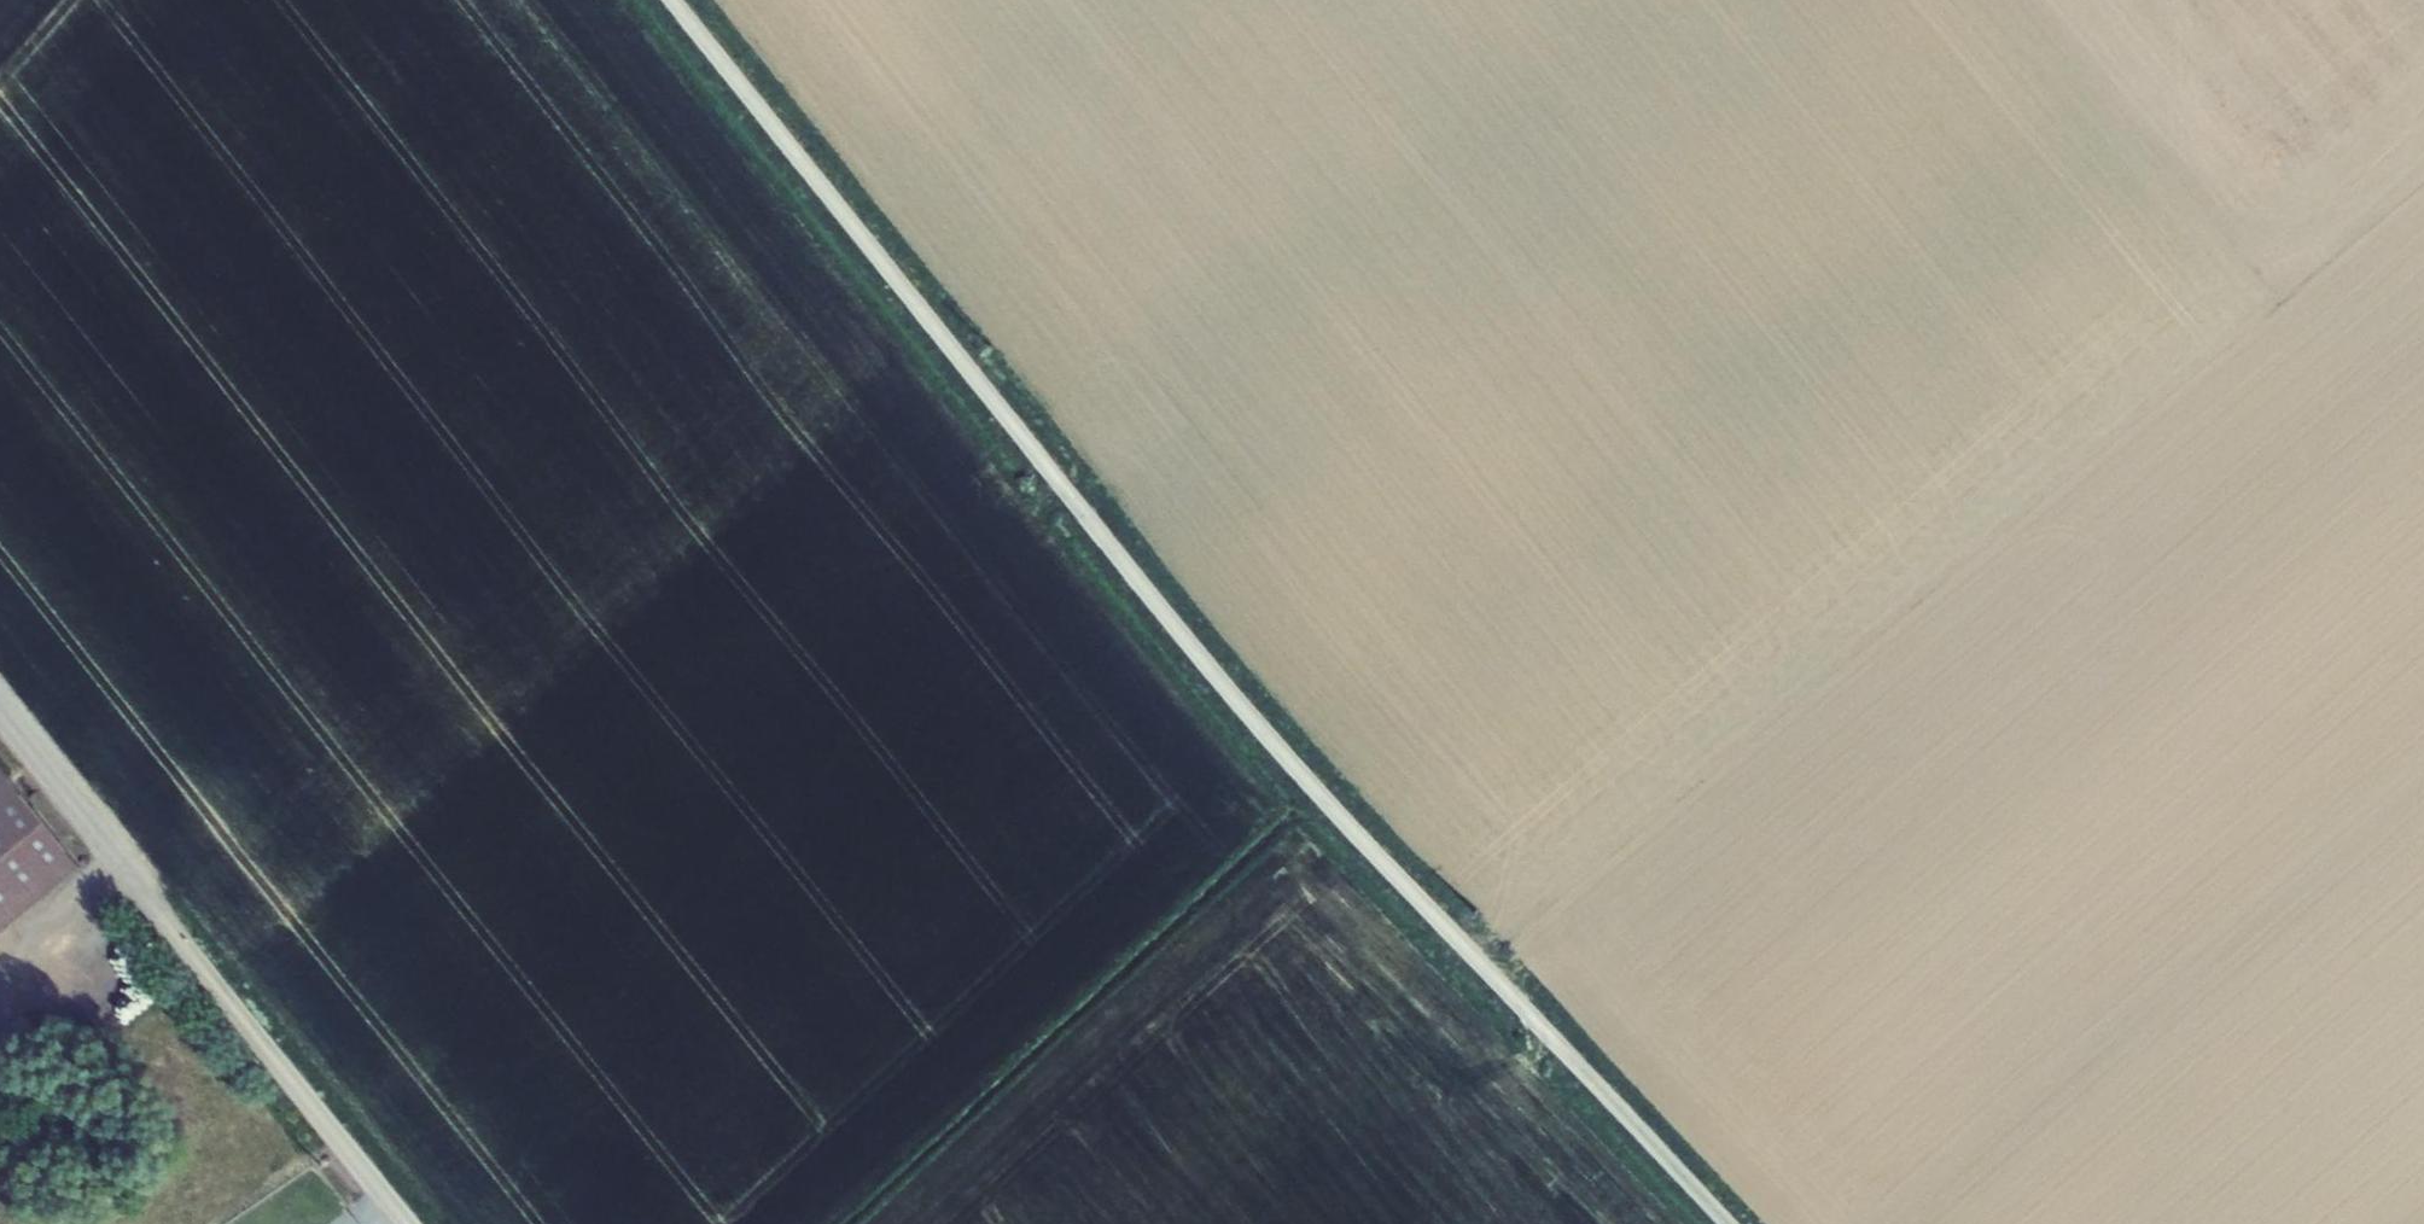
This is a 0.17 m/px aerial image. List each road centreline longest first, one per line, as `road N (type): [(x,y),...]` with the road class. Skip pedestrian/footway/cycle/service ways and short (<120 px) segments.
road 1 (unclassified): [(672,0),(1248,715),(1728,1223)]
road 2 (unclassified): [(0,719),(405,1223)]

